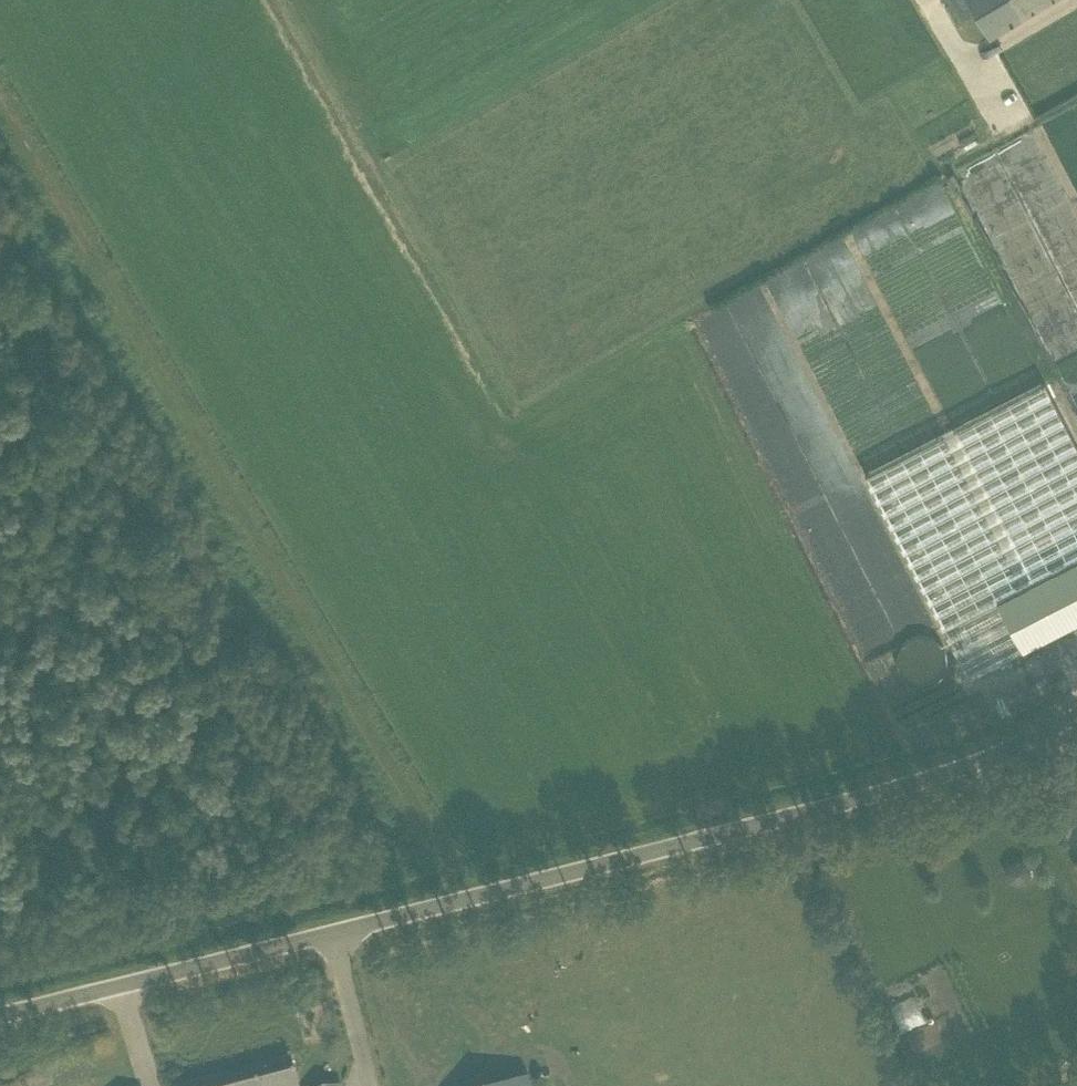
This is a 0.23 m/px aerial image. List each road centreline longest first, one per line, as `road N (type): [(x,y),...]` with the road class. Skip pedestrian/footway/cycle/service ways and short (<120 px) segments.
road 1 (unclassified): [(0,1015),(466,900),(920,776),(1076,708)]

